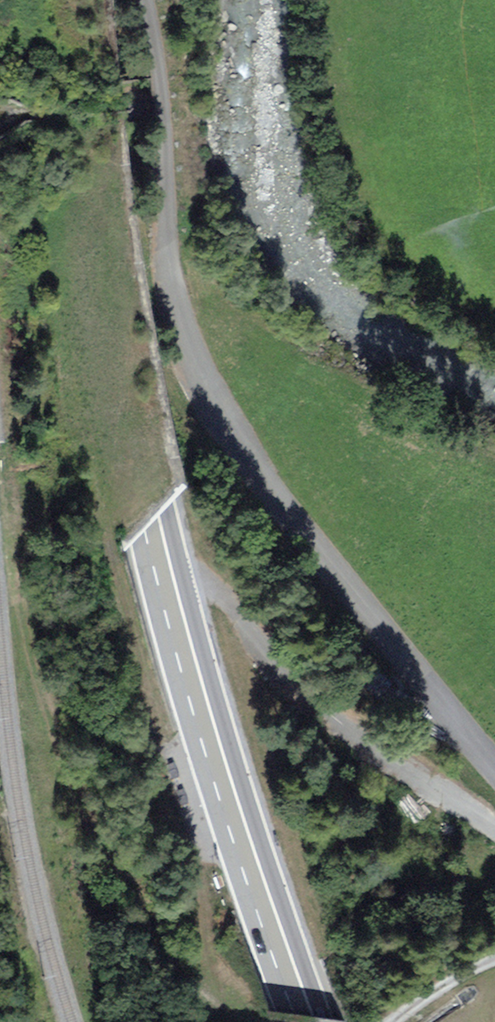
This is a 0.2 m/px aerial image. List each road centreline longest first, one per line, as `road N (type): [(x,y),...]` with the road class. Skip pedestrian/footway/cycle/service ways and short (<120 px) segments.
road 1 (primary): [(307,1021),(150,532),(86,183),(71,0)]
road 2 (unclassified): [(494,775),(266,492),(177,325),(163,272),(142,0)]

